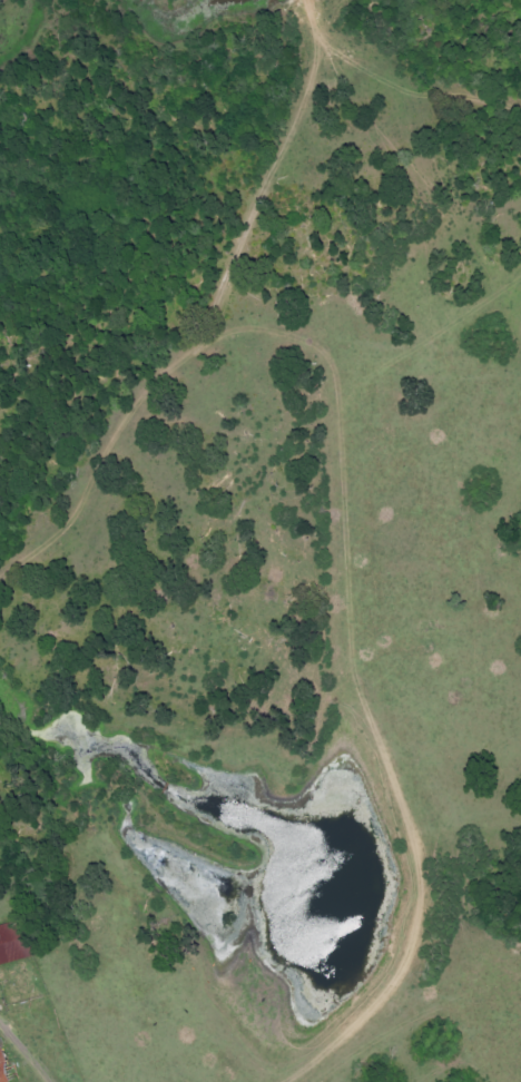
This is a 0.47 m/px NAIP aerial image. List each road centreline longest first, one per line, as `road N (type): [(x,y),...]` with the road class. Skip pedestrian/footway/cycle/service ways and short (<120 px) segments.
road 1 (track): [(291,1081),(396,977),(419,913),(413,836),(362,698),(337,588),(340,383),(328,356),(302,331),(278,326),(226,331),(197,348),(132,410),(89,502),(0,576)]

